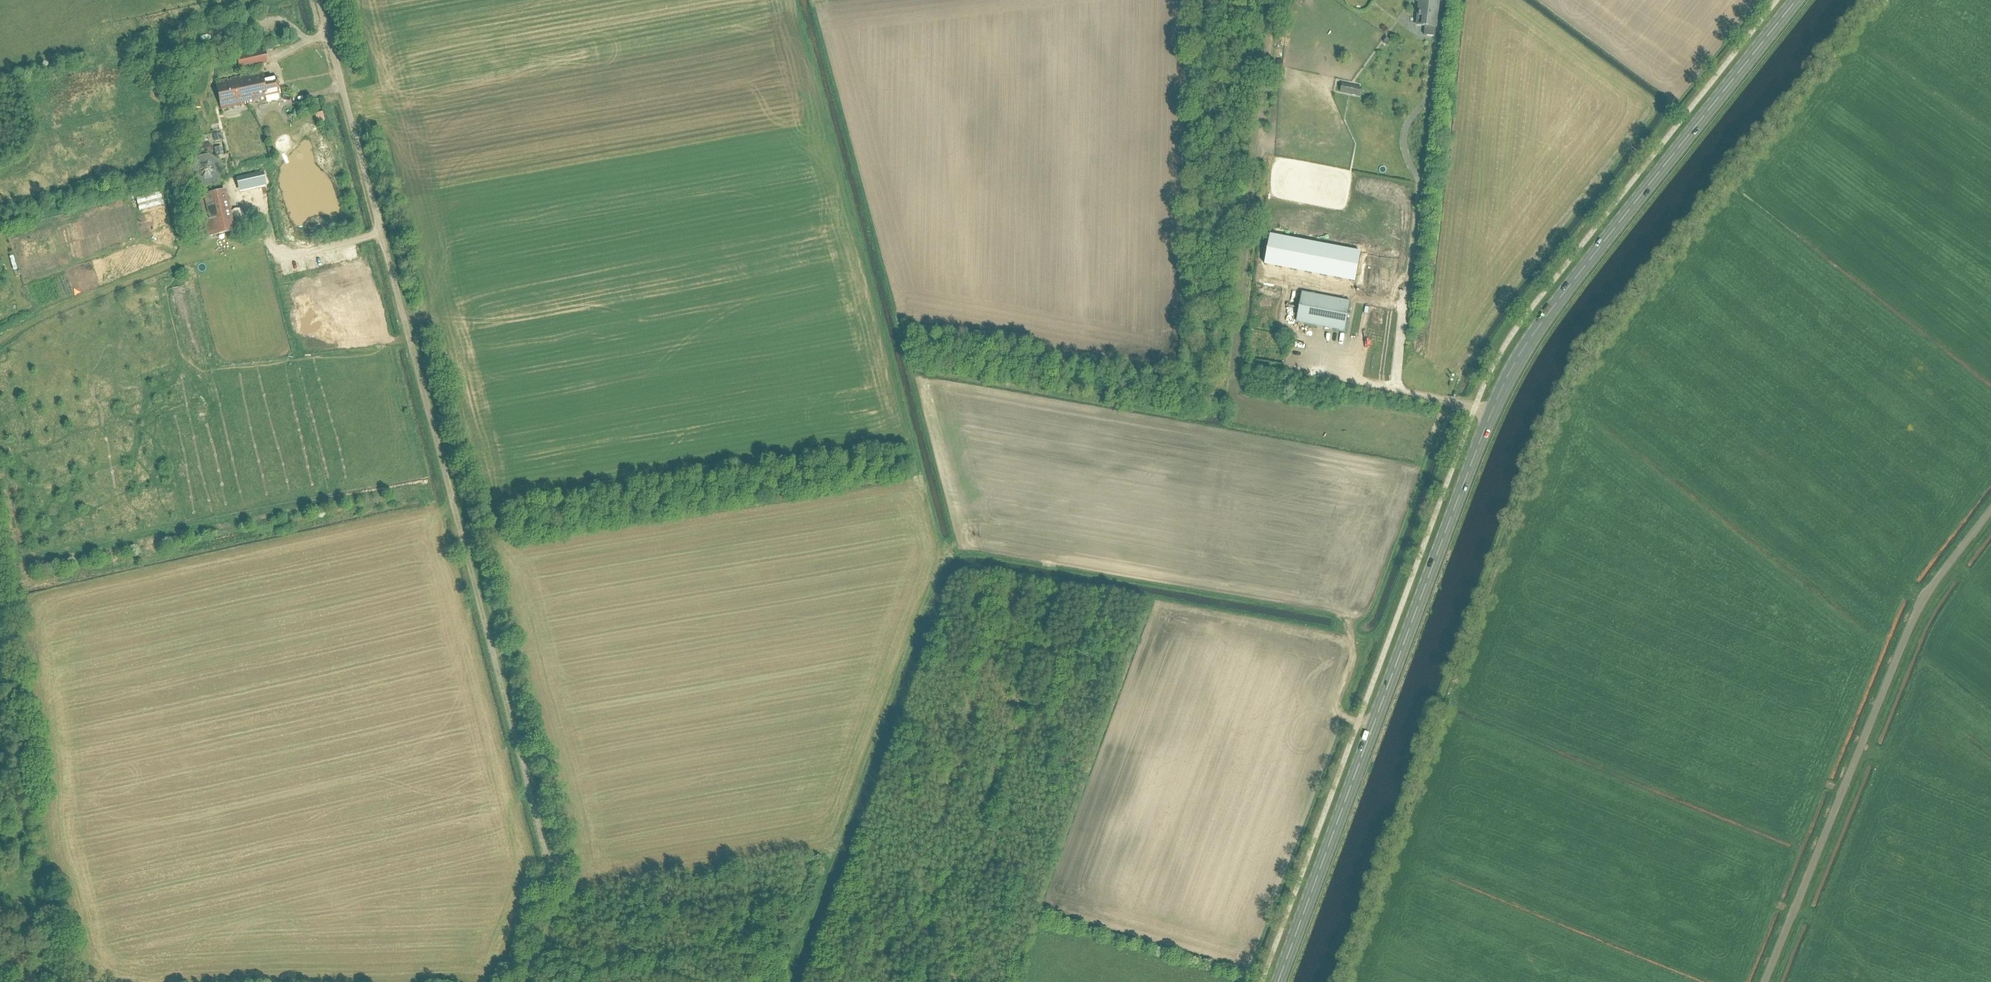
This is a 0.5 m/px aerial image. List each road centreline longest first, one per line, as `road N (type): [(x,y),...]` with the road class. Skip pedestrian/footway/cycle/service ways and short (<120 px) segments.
road 1 (track): [(1862,0),(1564,384),(1340,981)]
road 2 (primary): [(1278,981),(1519,356),(1797,0)]
road 3 (unclassified): [(550,869),(319,0)]
road 4 (unclassified): [(1765,981),(1922,601),(1990,511)]

